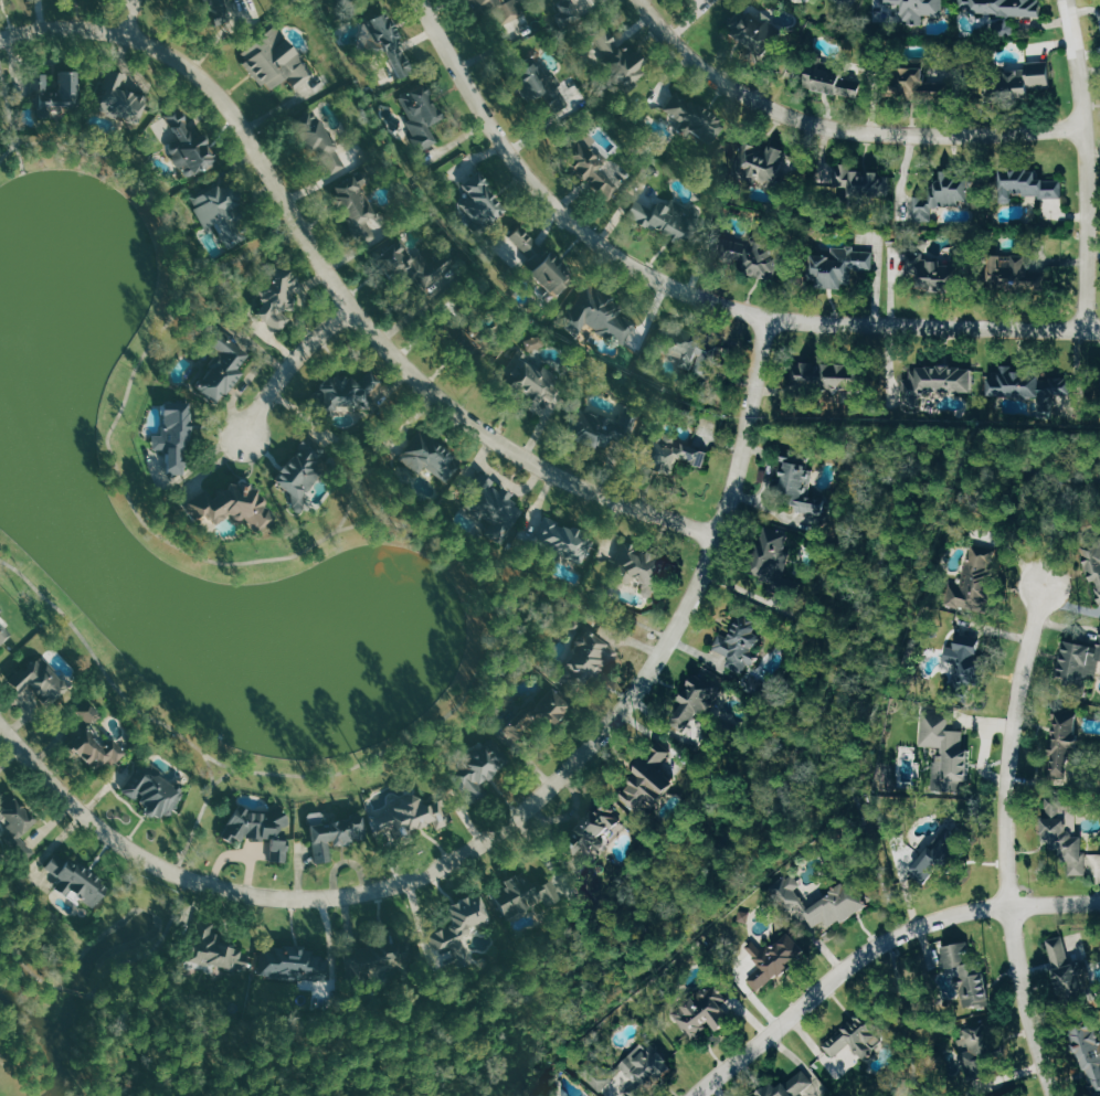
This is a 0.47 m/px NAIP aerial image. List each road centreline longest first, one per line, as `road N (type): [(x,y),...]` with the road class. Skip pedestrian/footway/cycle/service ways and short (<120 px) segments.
road 1 (residential): [(0,725),(115,838),(195,881),(256,895),(327,897),(385,888),(444,866),(539,800),(616,717),(670,639),(718,536),(765,319)]
road 2 (residential): [(0,38),(96,28),(179,57),(235,111),(339,290),(429,390),(525,458),(718,536)]
road 3 (residential): [(420,0),(477,105),(533,183),(577,227),(670,286),(792,322),(1099,331)]
road 4 (residential): [(1043,583),(1012,730),(1004,811),(1023,991),(1054,1095)]
road 5 (residential): [(641,0),(728,85),(803,120),(888,135),(1083,124)]
road 6 (residential): [(694,1095),(840,968),(898,933),(1008,906)]
road 7 (residential): [(1086,330),(1087,158),(1064,0)]
road 8 (residential): [(352,309),(286,371),(245,437)]

